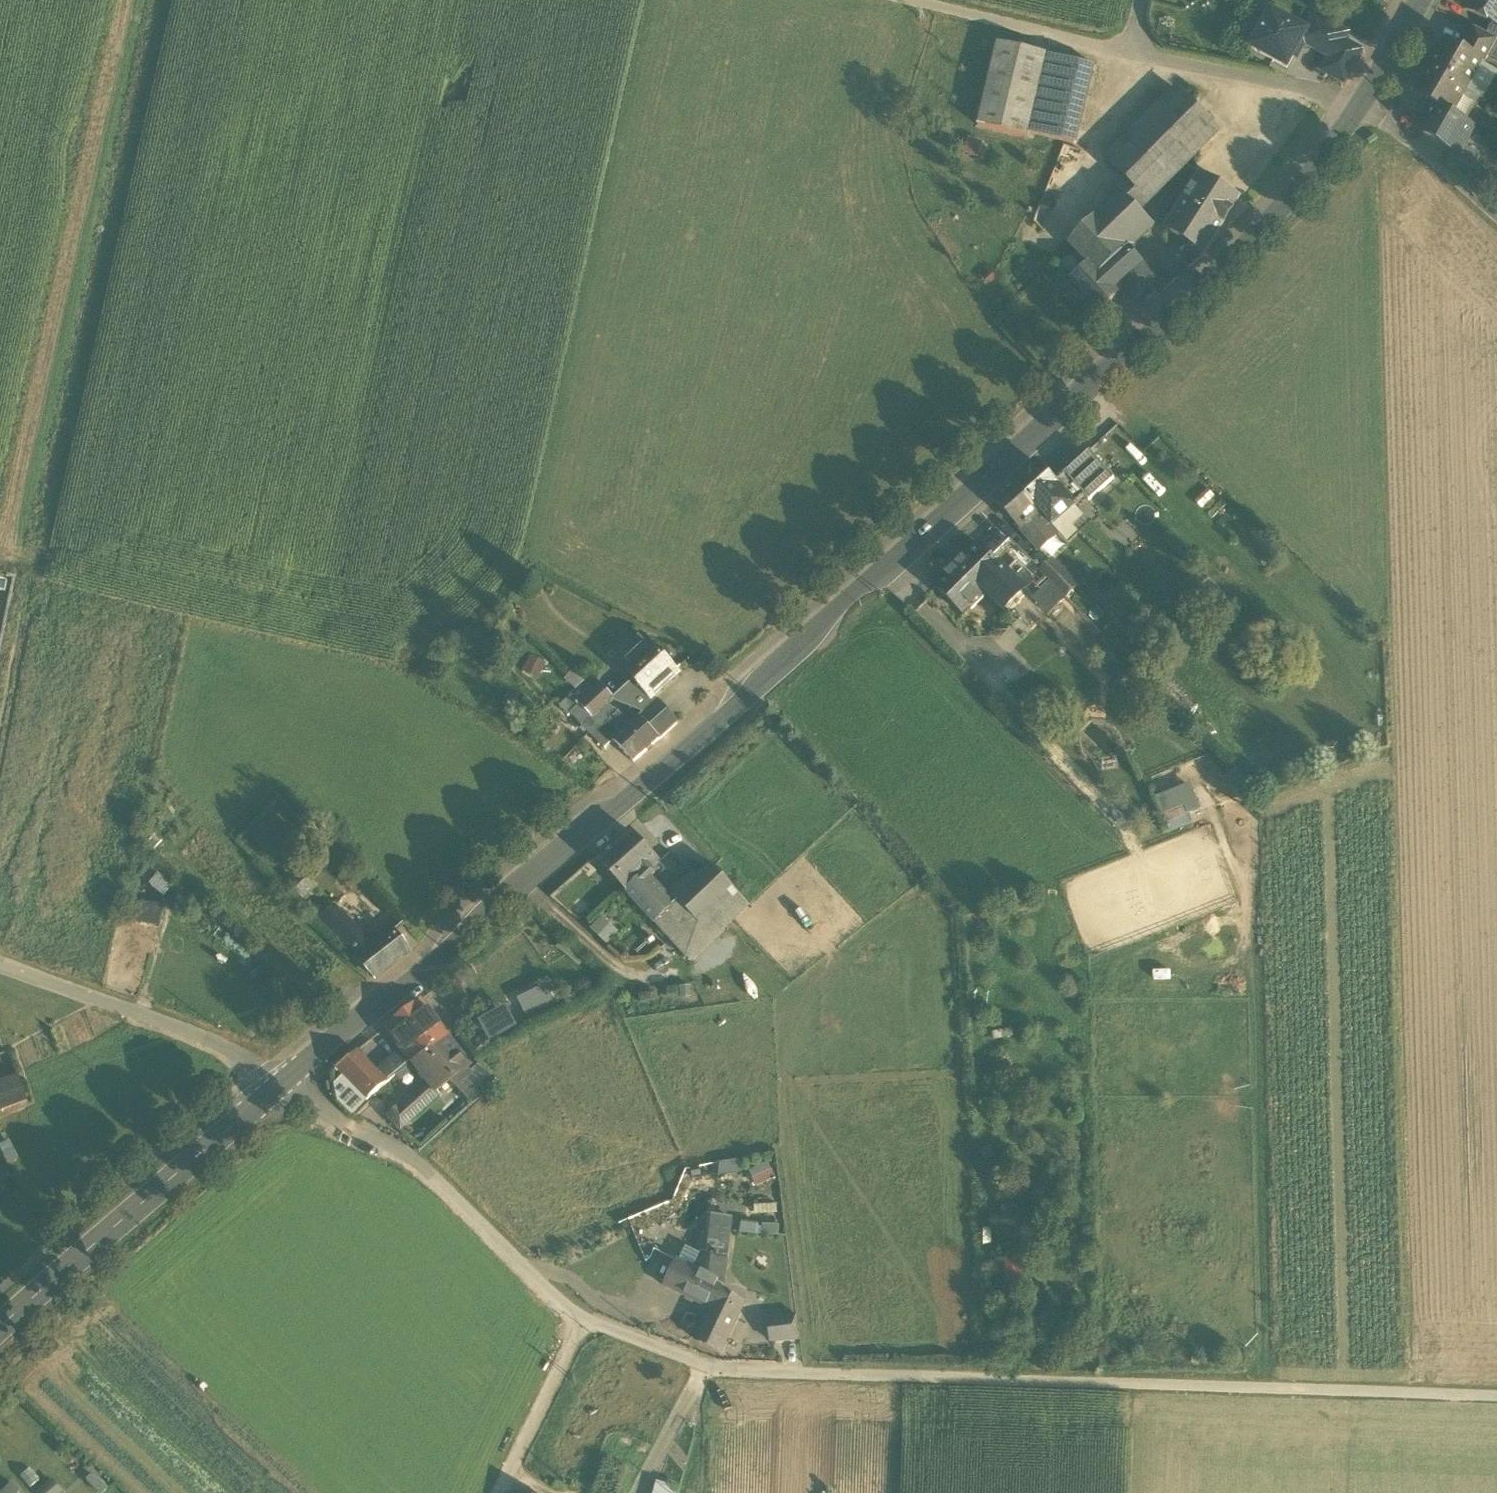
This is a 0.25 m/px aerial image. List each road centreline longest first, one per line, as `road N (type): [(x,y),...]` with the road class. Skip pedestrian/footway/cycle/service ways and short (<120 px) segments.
road 1 (tertiary): [(288,1076),(531,884),(1114,379),(1316,179),(1414,0)]
road 2 (track): [(828,1372),(1496,1394)]
road 3 (residential): [(288,1076),(343,1129),(403,1157),(583,1322),(716,1368),(828,1372)]
road 4 (track): [(1127,53),(1292,83),(1355,108),(1412,142),(1496,215)]
road 5 (tertiary): [(0,1328),(288,1076)]
road 6 (residential): [(0,970),(149,1015),(288,1076)]
road 7 (track): [(903,0),(1127,53)]

